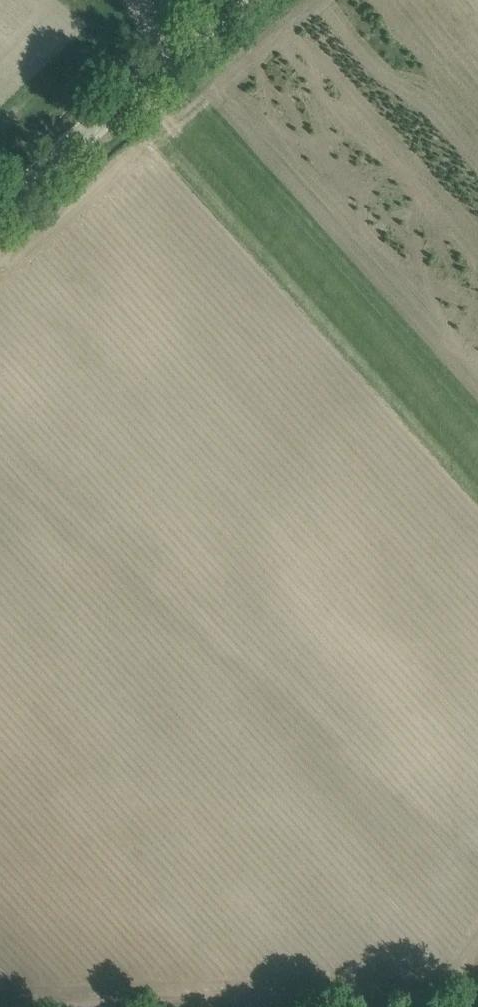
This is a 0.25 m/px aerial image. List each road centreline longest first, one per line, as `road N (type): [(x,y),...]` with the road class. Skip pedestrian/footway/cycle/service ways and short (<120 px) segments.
road 1 (tertiary): [(0,210),(231,0)]

